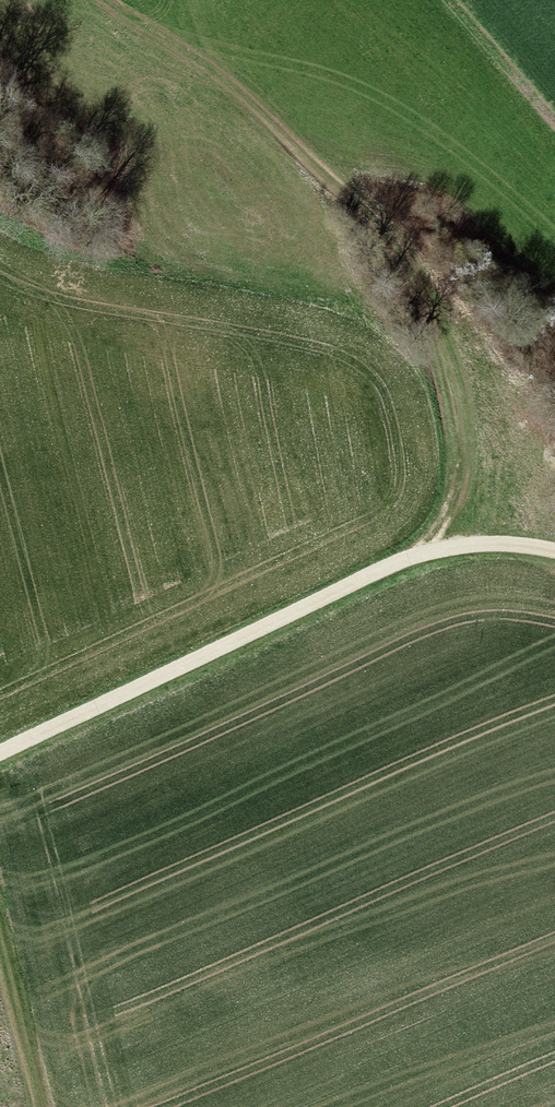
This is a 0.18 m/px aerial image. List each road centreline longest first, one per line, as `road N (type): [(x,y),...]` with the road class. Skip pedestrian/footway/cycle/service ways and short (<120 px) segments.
road 1 (track): [(181,0),(199,58),(311,167),(385,256),(425,320),(452,441),(446,492),(413,561)]
road 2 (track): [(554,551),(461,543),(413,561),(0,757)]
road 3 (track): [(0,919),(43,1106)]

